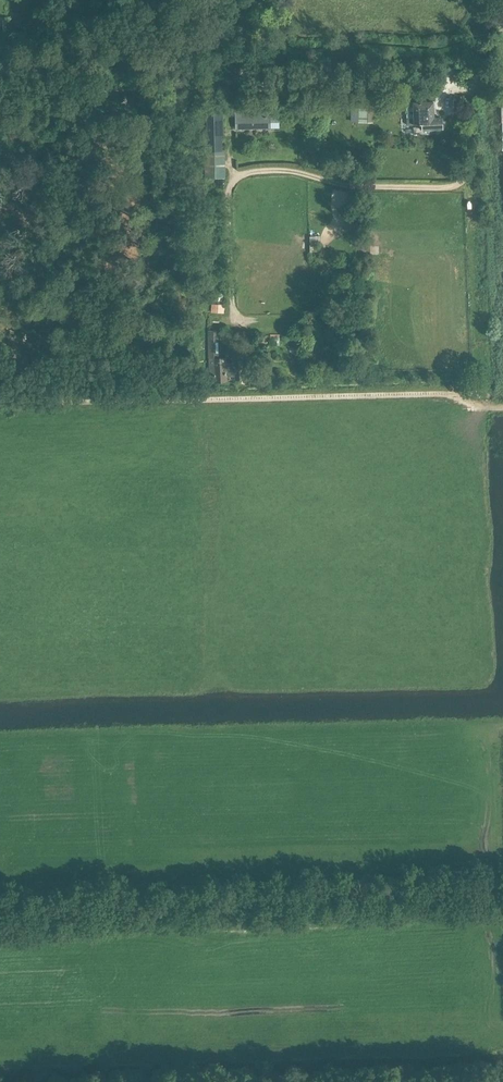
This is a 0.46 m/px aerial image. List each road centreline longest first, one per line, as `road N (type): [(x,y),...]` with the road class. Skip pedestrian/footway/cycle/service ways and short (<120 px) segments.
road 1 (track): [(502,888),(0,906)]
road 2 (track): [(469,81),(461,112),(469,163),(461,182),(354,184),(296,171),(247,173),(230,184),(232,326)]
road 3 (track): [(200,400),(446,395),(502,407)]
road 4 (track): [(200,400),(0,407)]
road 5 (track): [(226,85),(405,83)]

